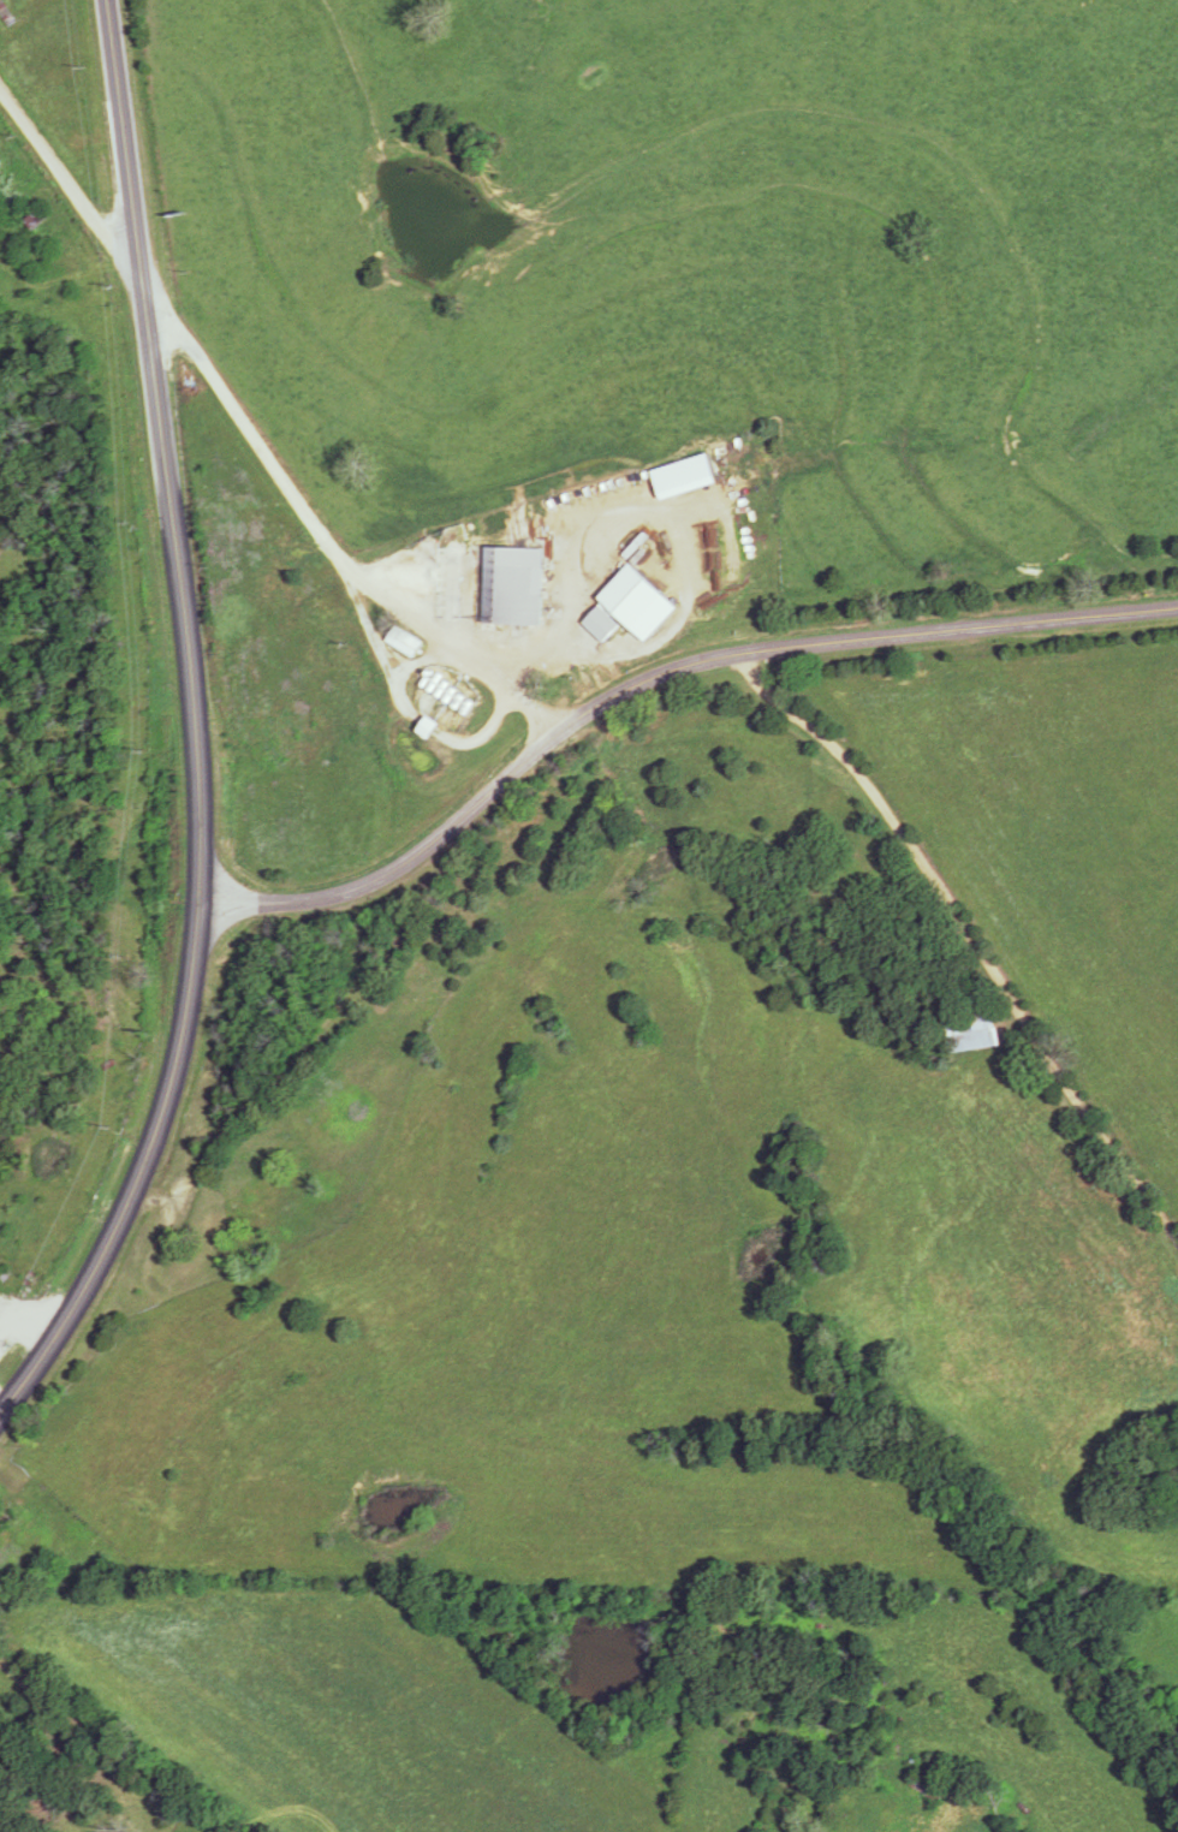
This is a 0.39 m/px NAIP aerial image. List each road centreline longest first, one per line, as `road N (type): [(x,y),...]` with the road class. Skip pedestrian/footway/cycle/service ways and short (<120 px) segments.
road 1 (primary): [(160,1118),(207,899),(206,801),(110,0)]
road 2 (tertiary): [(207,899),(302,906),(398,874),(614,697),(719,656),(1177,608)]
road 3 (primary): [(0,1415),(47,1361),(106,1259),(160,1118)]

